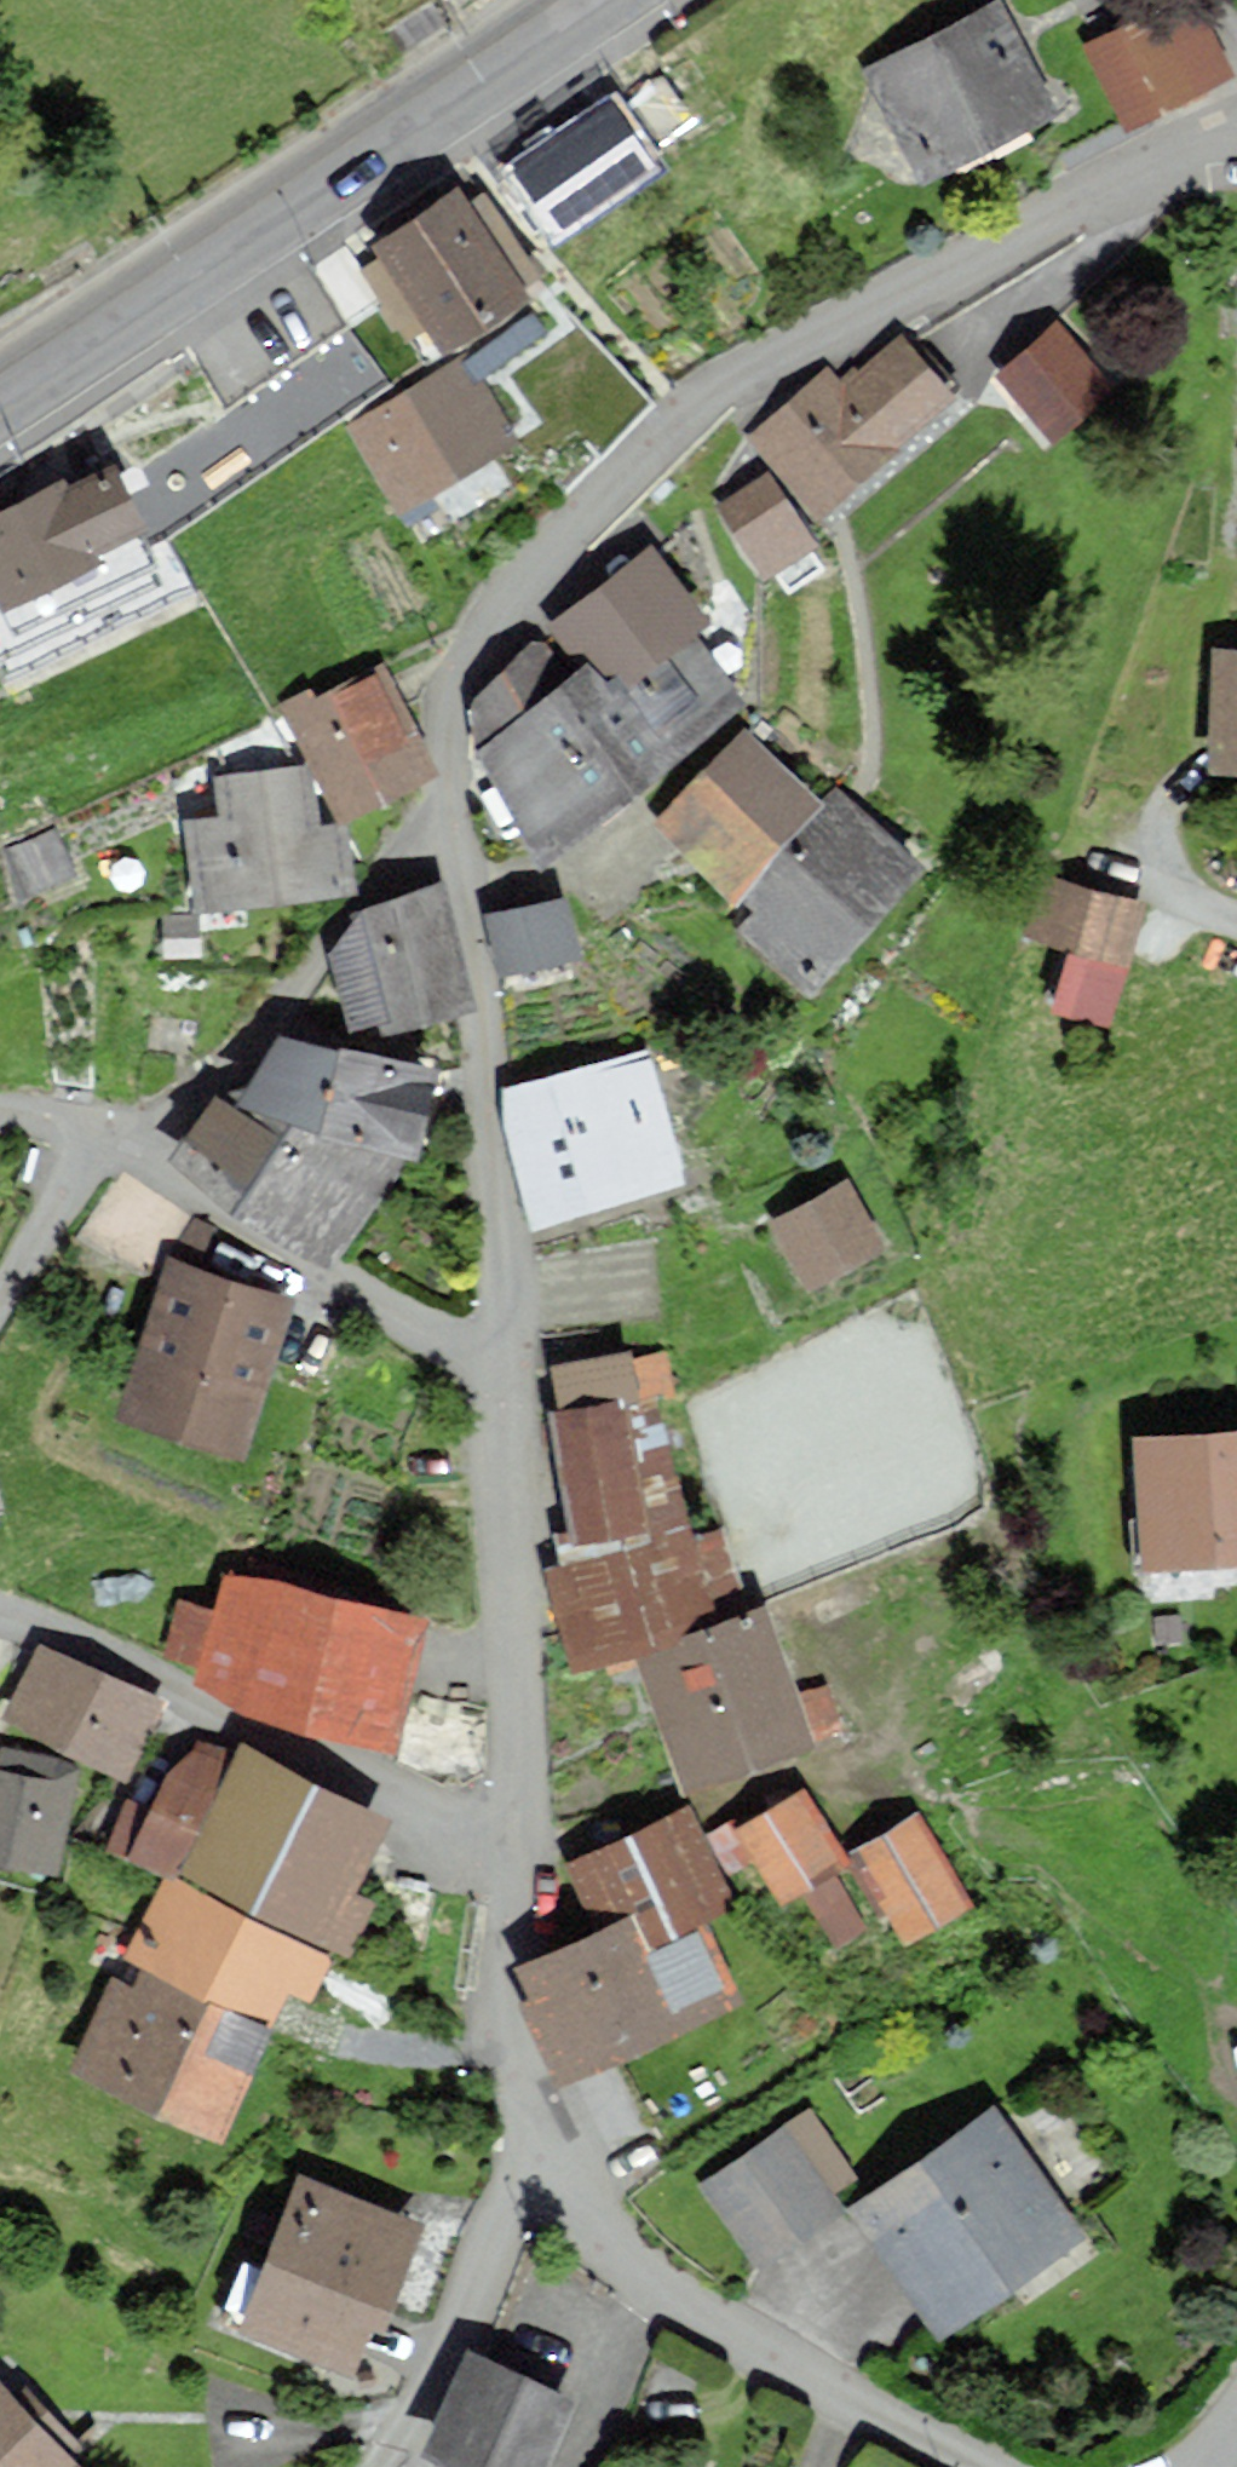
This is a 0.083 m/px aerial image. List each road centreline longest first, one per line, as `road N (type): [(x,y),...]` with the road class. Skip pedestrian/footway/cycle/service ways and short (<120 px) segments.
road 1 (residential): [(448,785),(447,726),(468,648),(627,472),(743,380),(1236,140)]
road 2 (secondary): [(0,402),(602,0)]
road 3 (residential): [(508,1363),(482,995),(448,785)]
road 4 (residential): [(1000,2466),(864,2402),(646,2276),(600,2224),(558,2142)]
road 5 (residential): [(0,1624),(149,1682),(515,1849)]
road 6 (residential): [(515,1849),(519,1714),(508,1363)]
road 7 (residential): [(137,1149),(304,978),(448,785)]
road 8 (residential): [(508,1363),(450,1344),(137,1149)]
road 9 (residential): [(379,2466),(435,2385),(516,2194),(558,2142)]
road 10 (residential): [(558,2142),(523,2052),(511,1992),(515,1849)]
road 11 (residential): [(100,1134),(0,1299)]
road 12 (residential): [(1236,921),(1124,875)]

